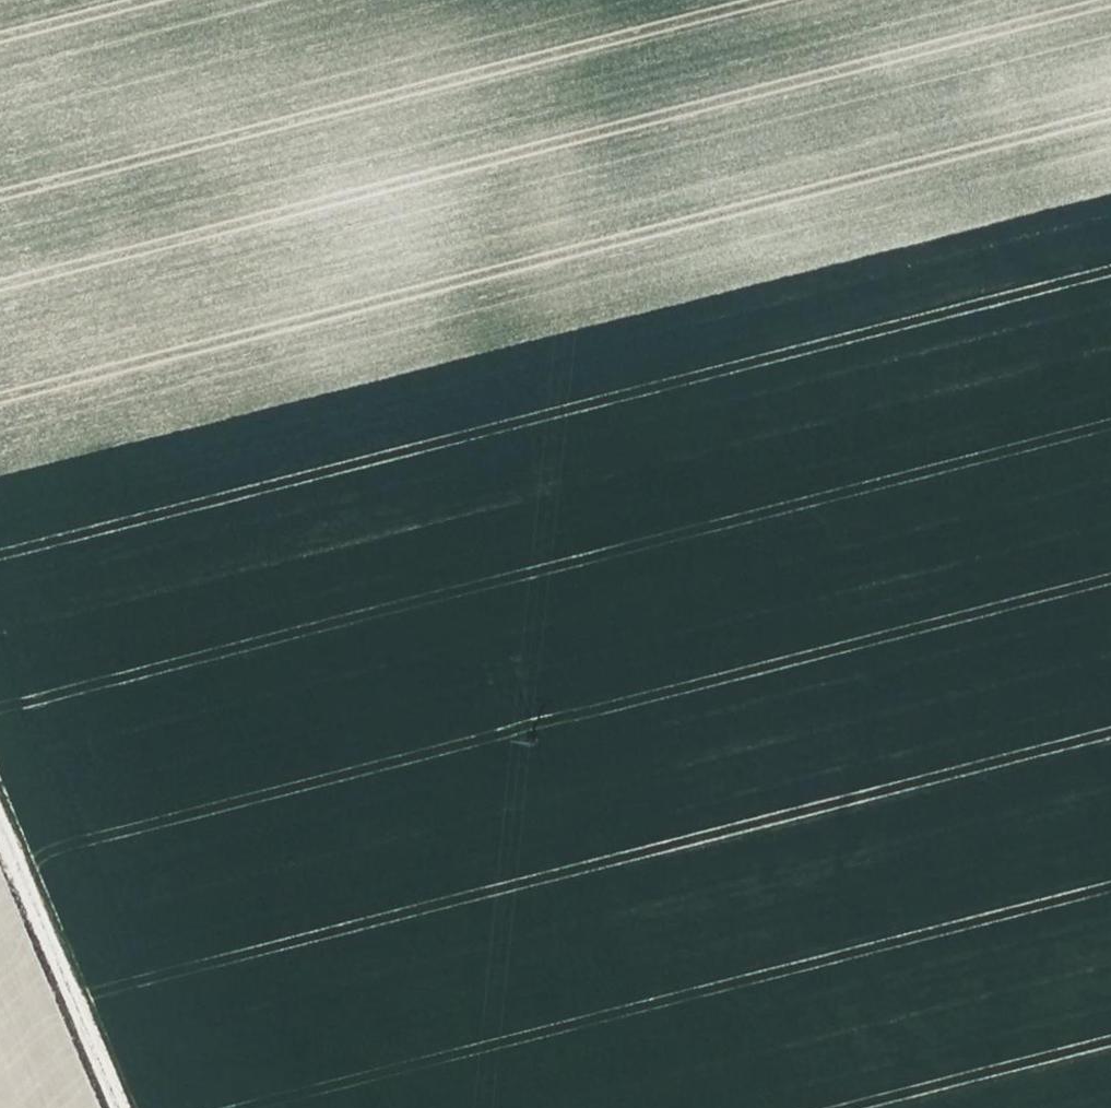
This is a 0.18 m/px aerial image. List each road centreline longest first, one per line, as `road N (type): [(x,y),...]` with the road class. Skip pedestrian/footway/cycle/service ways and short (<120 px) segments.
road 1 (track): [(116,1107),(0,825)]

